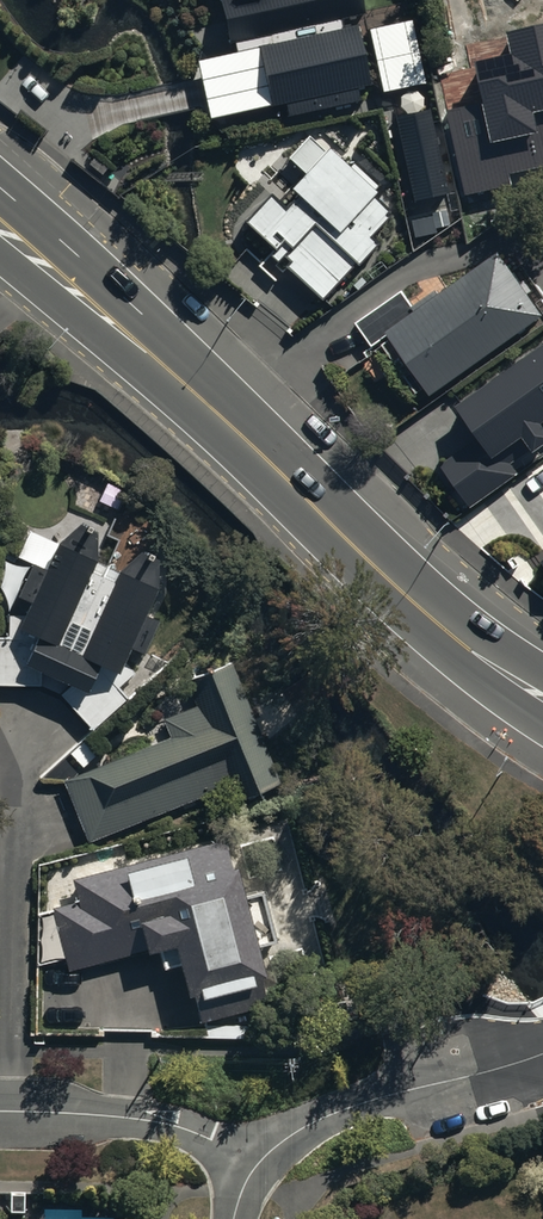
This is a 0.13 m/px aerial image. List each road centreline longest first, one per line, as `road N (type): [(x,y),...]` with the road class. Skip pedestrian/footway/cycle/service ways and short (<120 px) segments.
road 1 (secondary): [(542,699),(455,640),(221,417),(0,225)]
road 2 (residential): [(542,1055),(351,1107),(286,1139),(260,1162)]
road 3 (residential): [(0,1114),(148,1121),(260,1162)]

